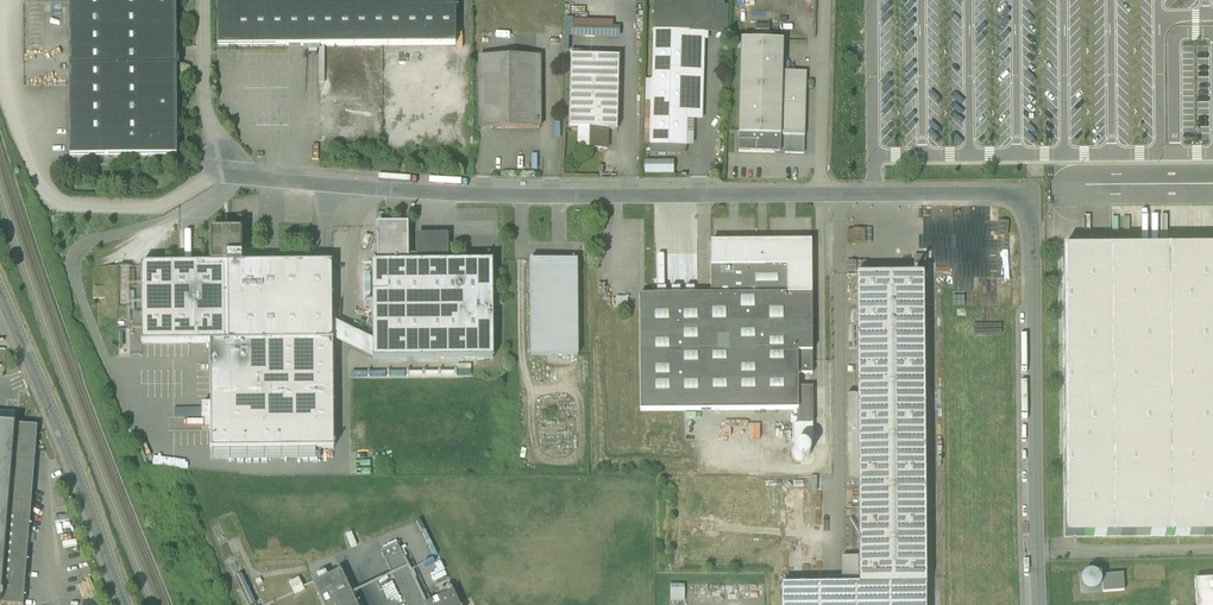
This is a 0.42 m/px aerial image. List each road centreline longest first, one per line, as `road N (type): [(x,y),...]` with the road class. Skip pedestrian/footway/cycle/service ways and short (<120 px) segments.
road 1 (residential): [(1039,604),(1033,192),(483,192),(249,177),(220,160)]
road 2 (tertiary): [(0,296),(125,604)]

